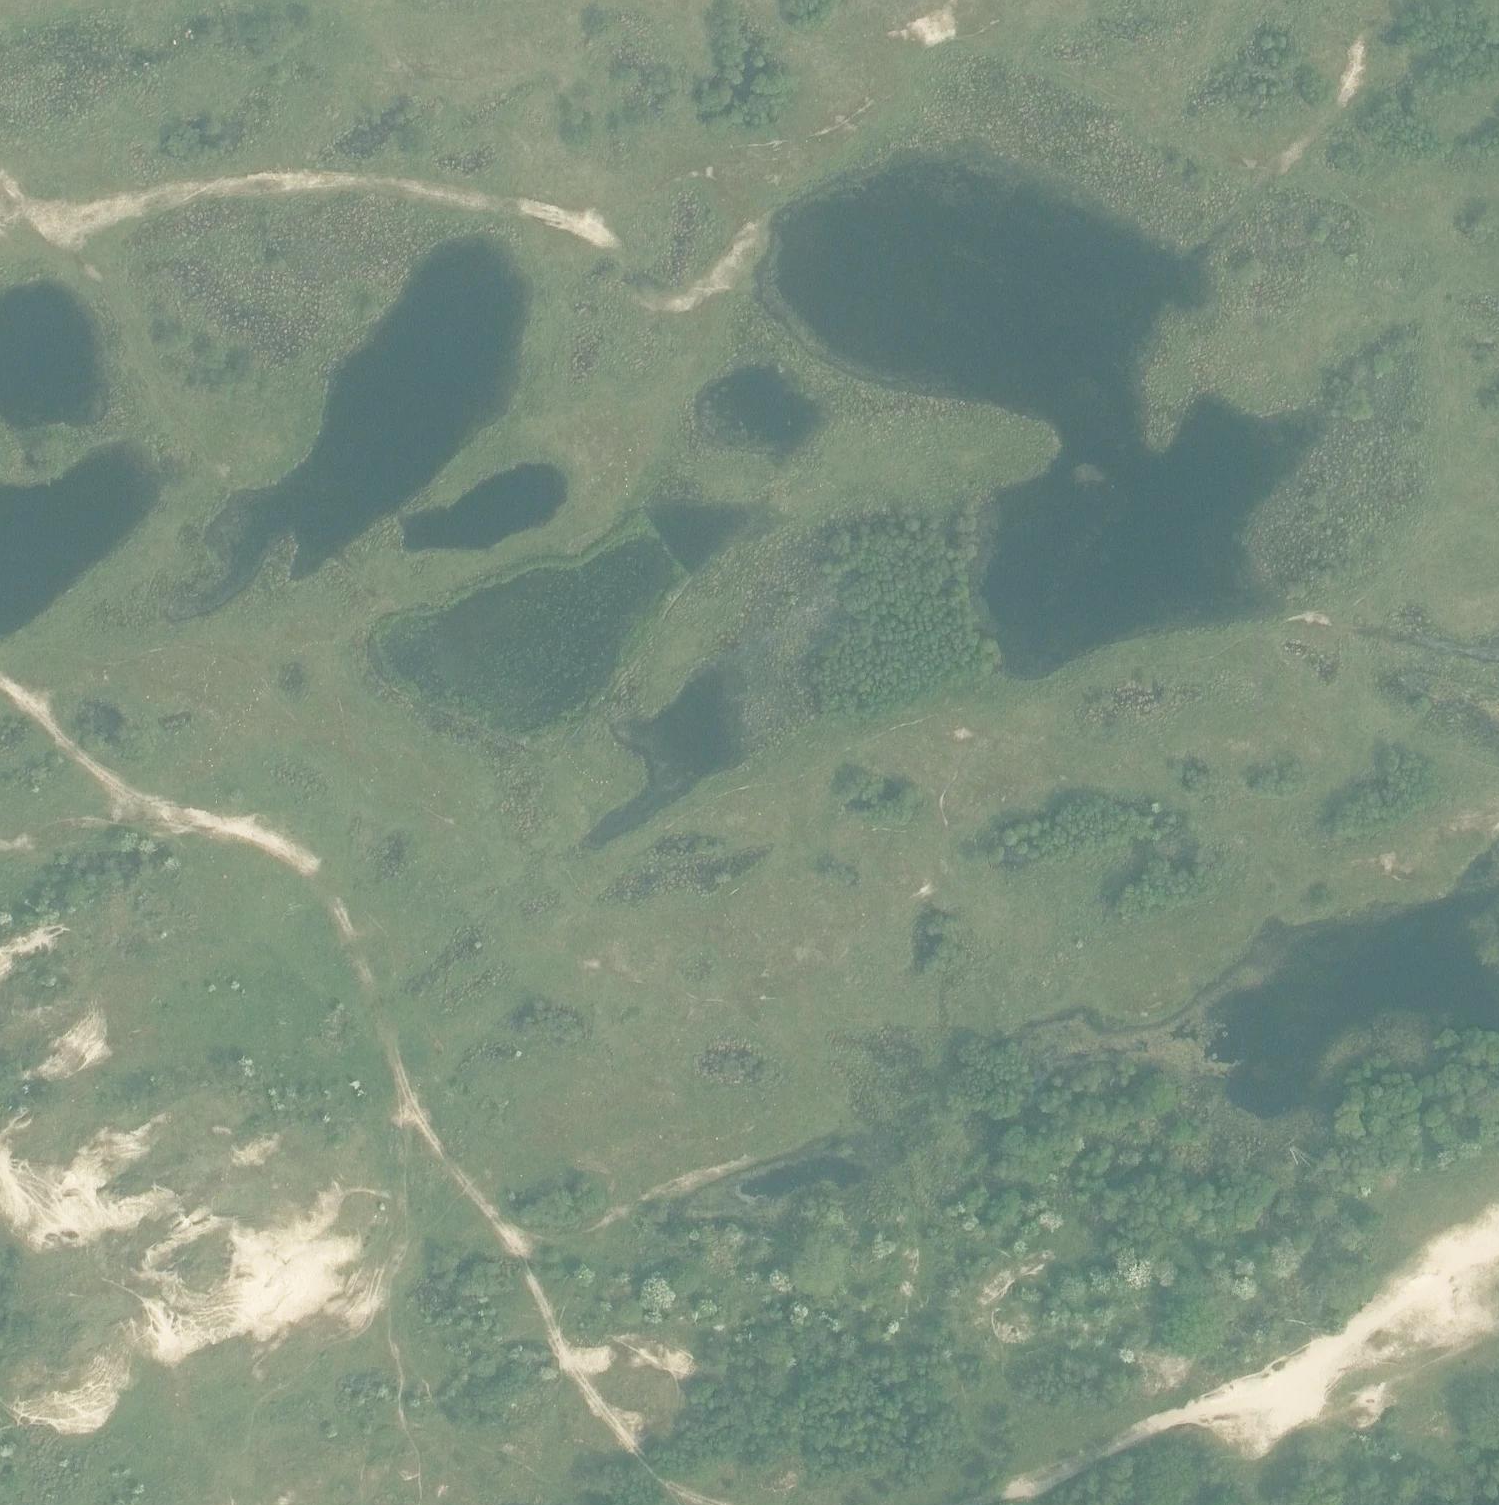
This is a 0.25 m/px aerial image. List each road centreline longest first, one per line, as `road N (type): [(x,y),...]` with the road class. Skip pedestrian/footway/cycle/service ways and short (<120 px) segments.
road 1 (track): [(0,686),(188,820),(291,849),(352,931),(421,1136),(531,1259),(595,1404),(676,1489),(725,1504)]
road 2 (track): [(1498,1290),(1314,1405),(1251,1428),(1171,1434),(1002,1504)]

